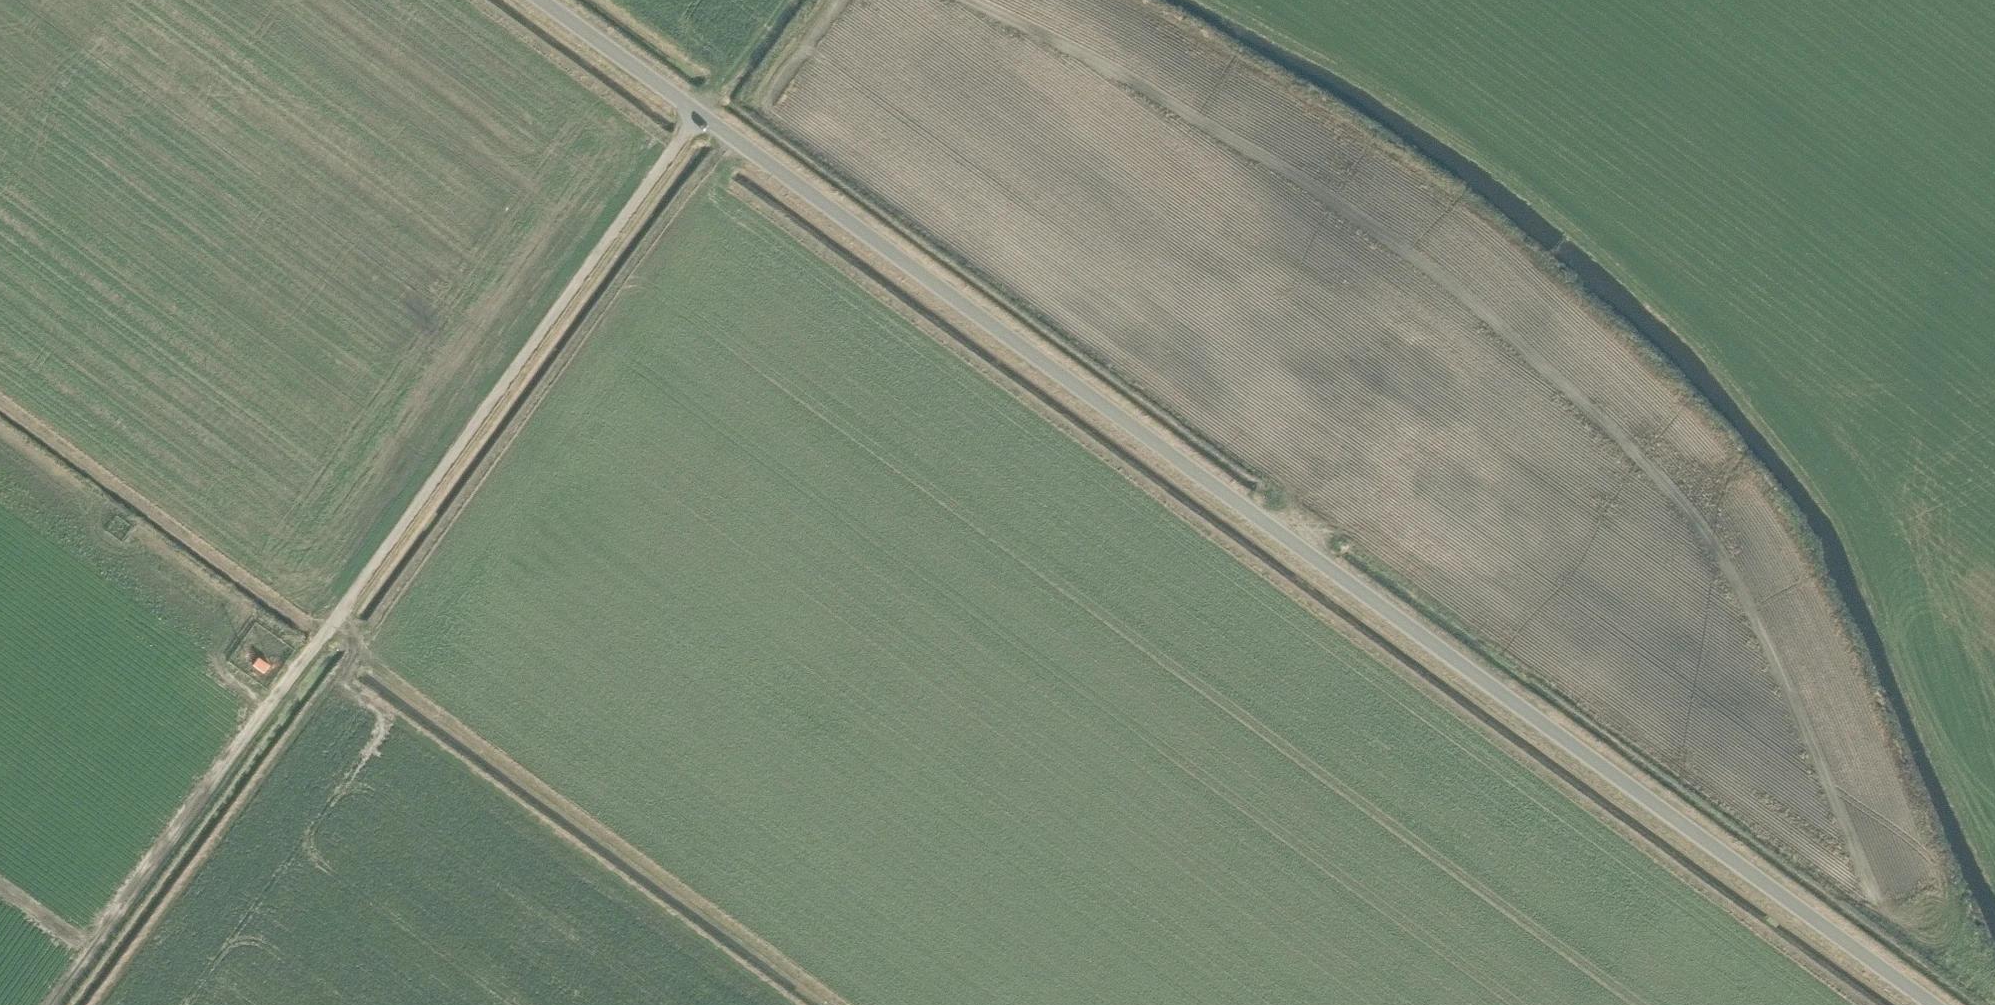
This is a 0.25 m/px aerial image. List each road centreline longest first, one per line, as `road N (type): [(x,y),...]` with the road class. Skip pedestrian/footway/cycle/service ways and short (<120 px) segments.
road 1 (tertiary): [(1935,1004),(541,0)]

